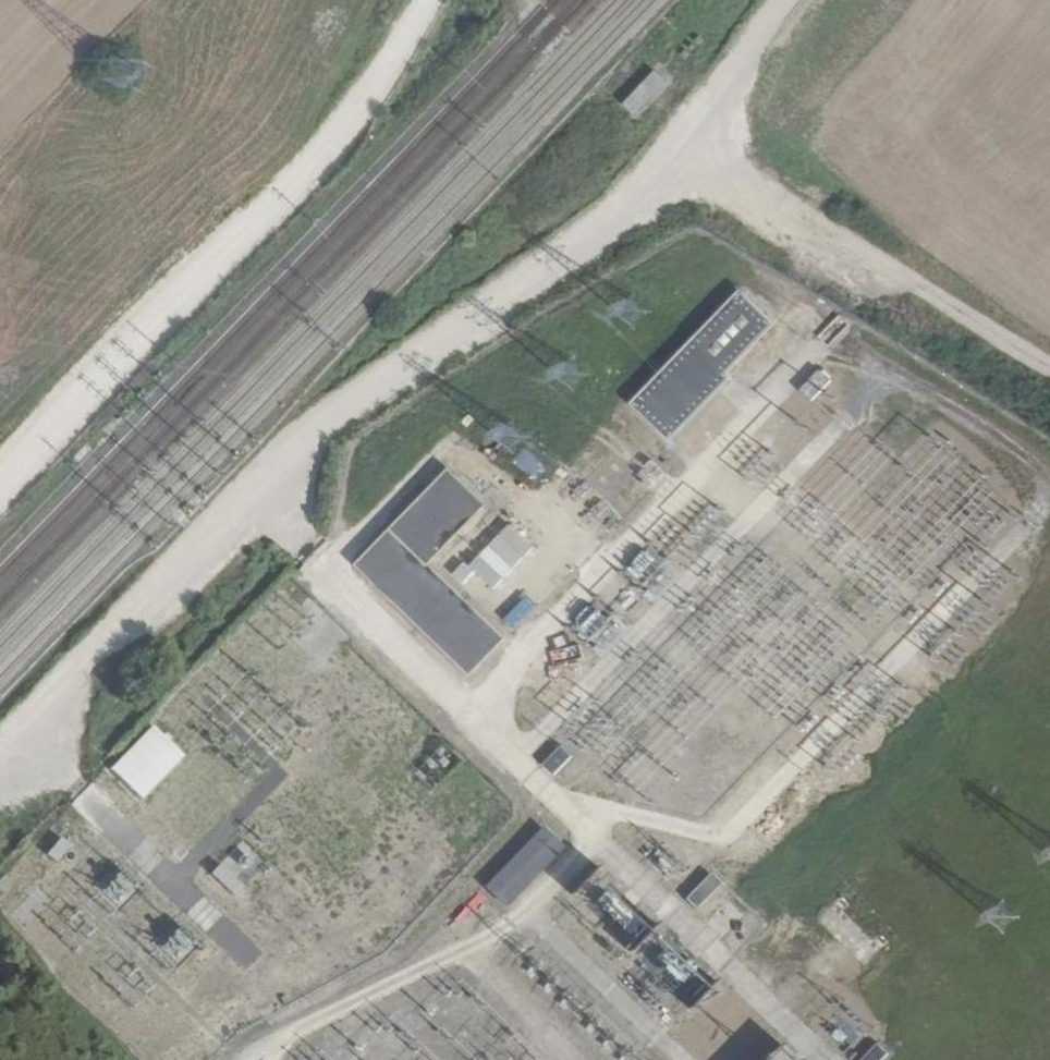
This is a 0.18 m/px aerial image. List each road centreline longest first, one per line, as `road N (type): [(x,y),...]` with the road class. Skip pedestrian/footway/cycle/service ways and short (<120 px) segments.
road 1 (track): [(697,151),(307,432),(0,745)]
road 2 (unclassified): [(428,0),(341,135),(0,483)]
road 3 (track): [(1049,370),(697,151)]
road 4 (track): [(697,151),(796,0)]

